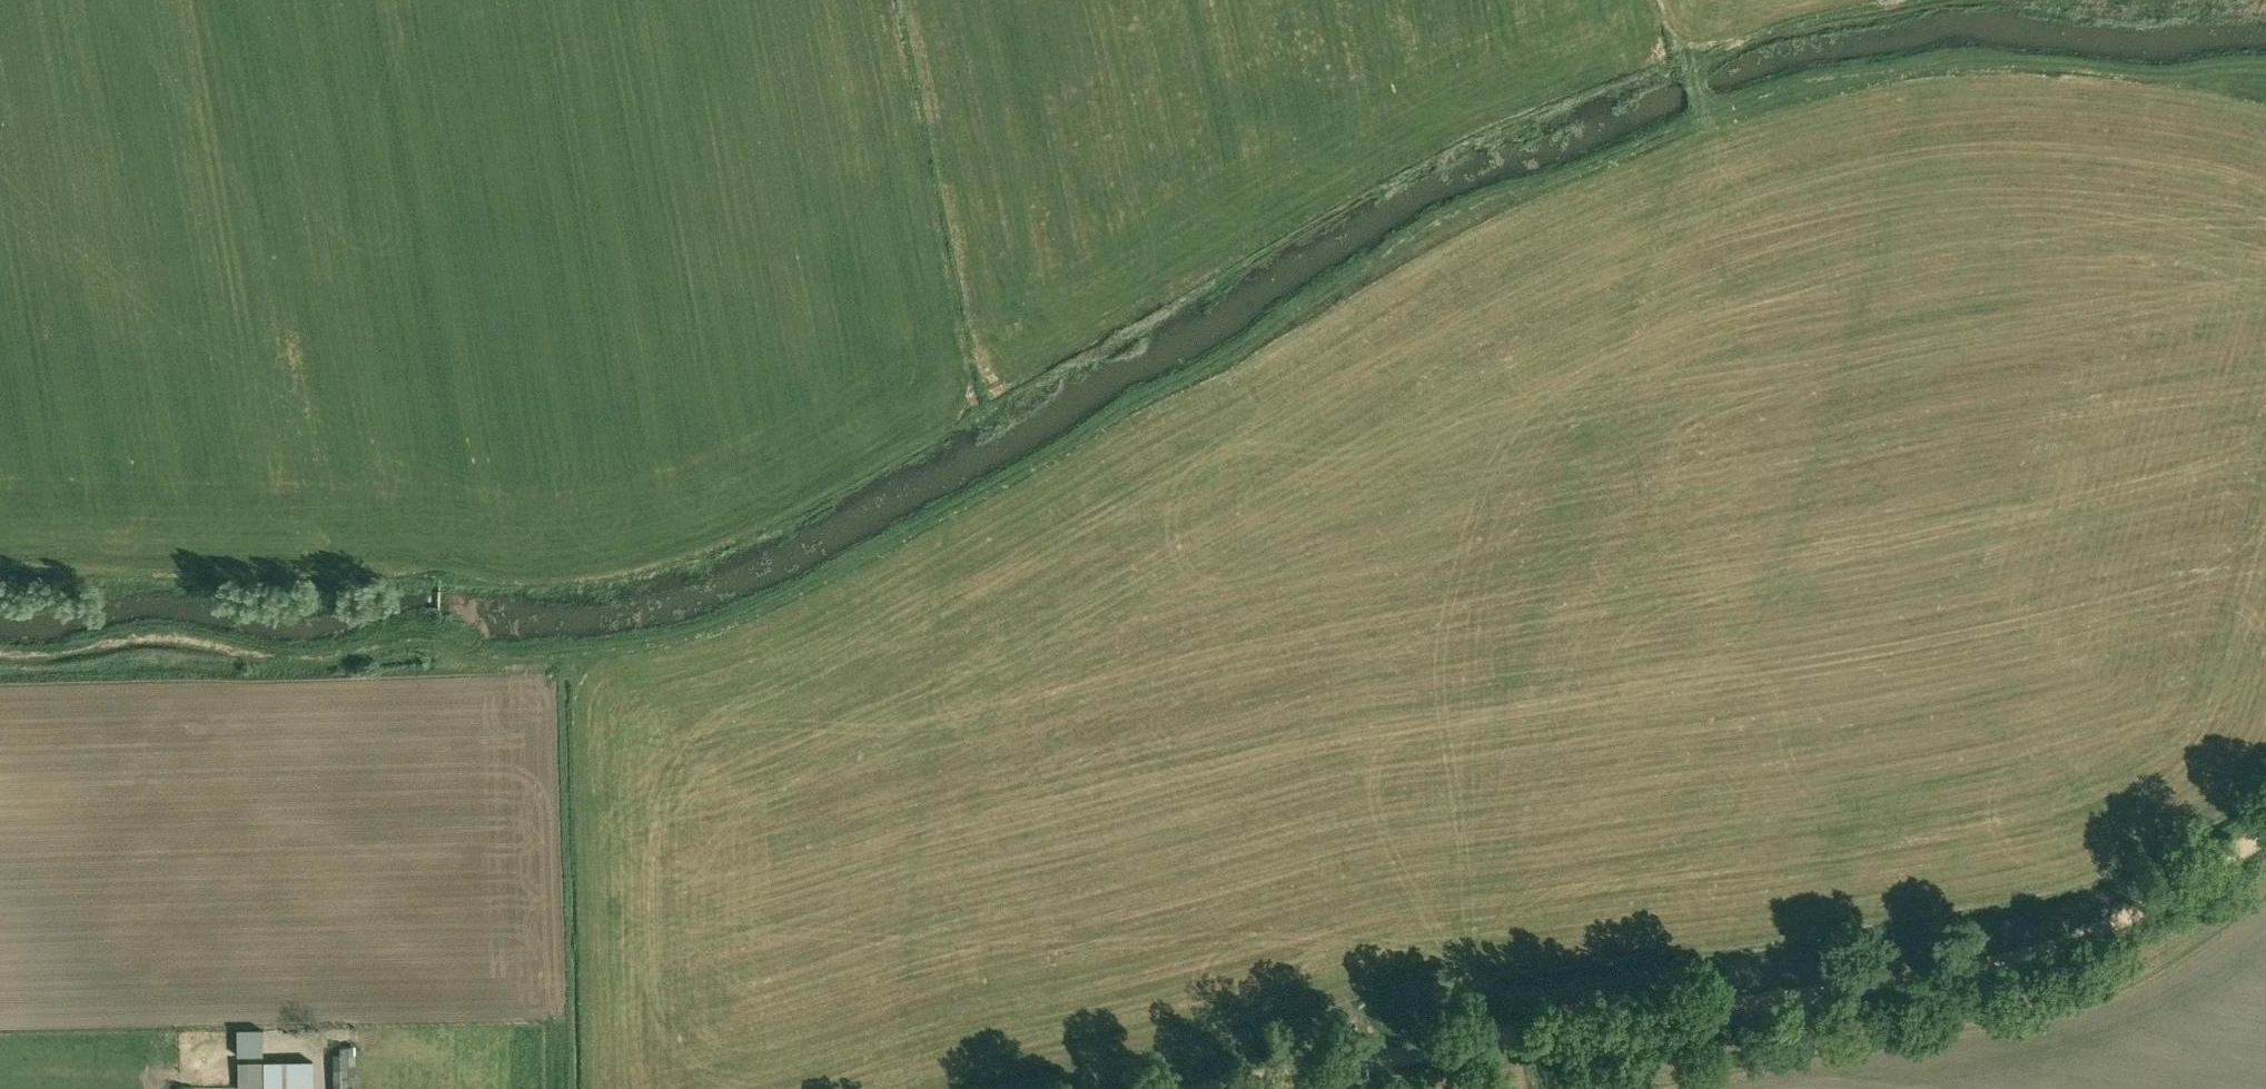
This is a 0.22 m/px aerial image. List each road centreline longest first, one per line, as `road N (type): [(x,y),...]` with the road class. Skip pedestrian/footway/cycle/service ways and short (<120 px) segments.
road 1 (track): [(1216,1088),(2026,962),(2188,904),(2265,834)]

